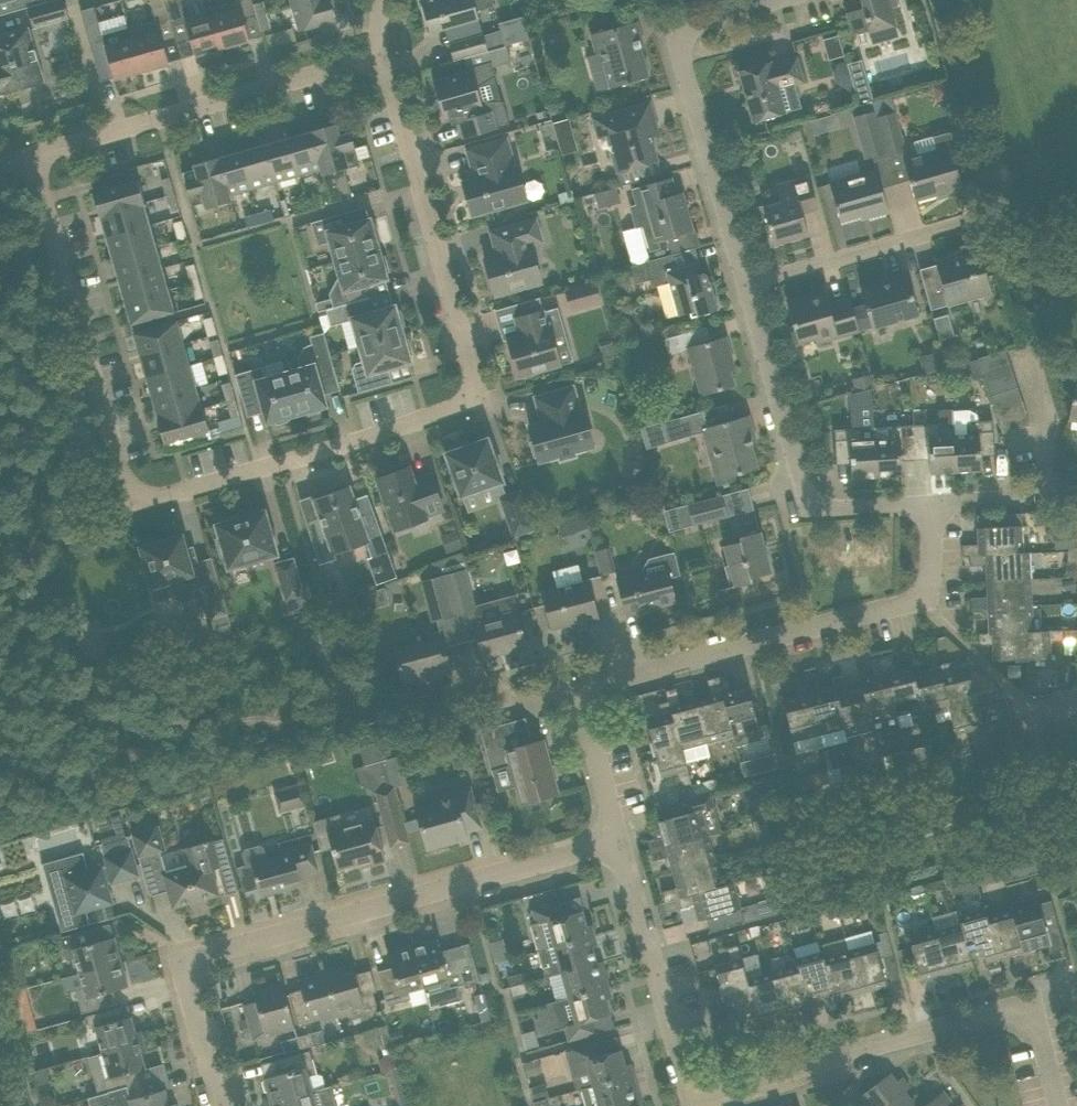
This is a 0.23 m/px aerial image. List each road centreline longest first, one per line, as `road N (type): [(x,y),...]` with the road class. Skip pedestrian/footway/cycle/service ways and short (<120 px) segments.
road 1 (residential): [(372,65),(388,79),(474,386),(459,404),(161,498),(142,494),(121,473),(28,156)]
road 2 (residential): [(1058,1105),(1037,1027),(1023,1009),(1001,1008),(727,1087),(684,1079),(618,843)]
road 3 (residential): [(221,1105),(190,988),(192,961),(618,843)]
road 4 (residential): [(28,156),(347,62),(372,65)]
road 5 (residential): [(939,505),(828,508),(810,497),(747,284)]
road 6 (residential): [(575,690),(914,596)]
road 7 (residential): [(747,284),(679,58),(698,20),(767,0)]
road 8 (residential): [(747,284),(1025,205)]
road 9 (residential): [(1075,698),(1023,704),(914,596)]
road 10 (residential): [(618,843),(575,690)]
road 11 (residential): [(939,505),(1059,486),(1076,492)]

